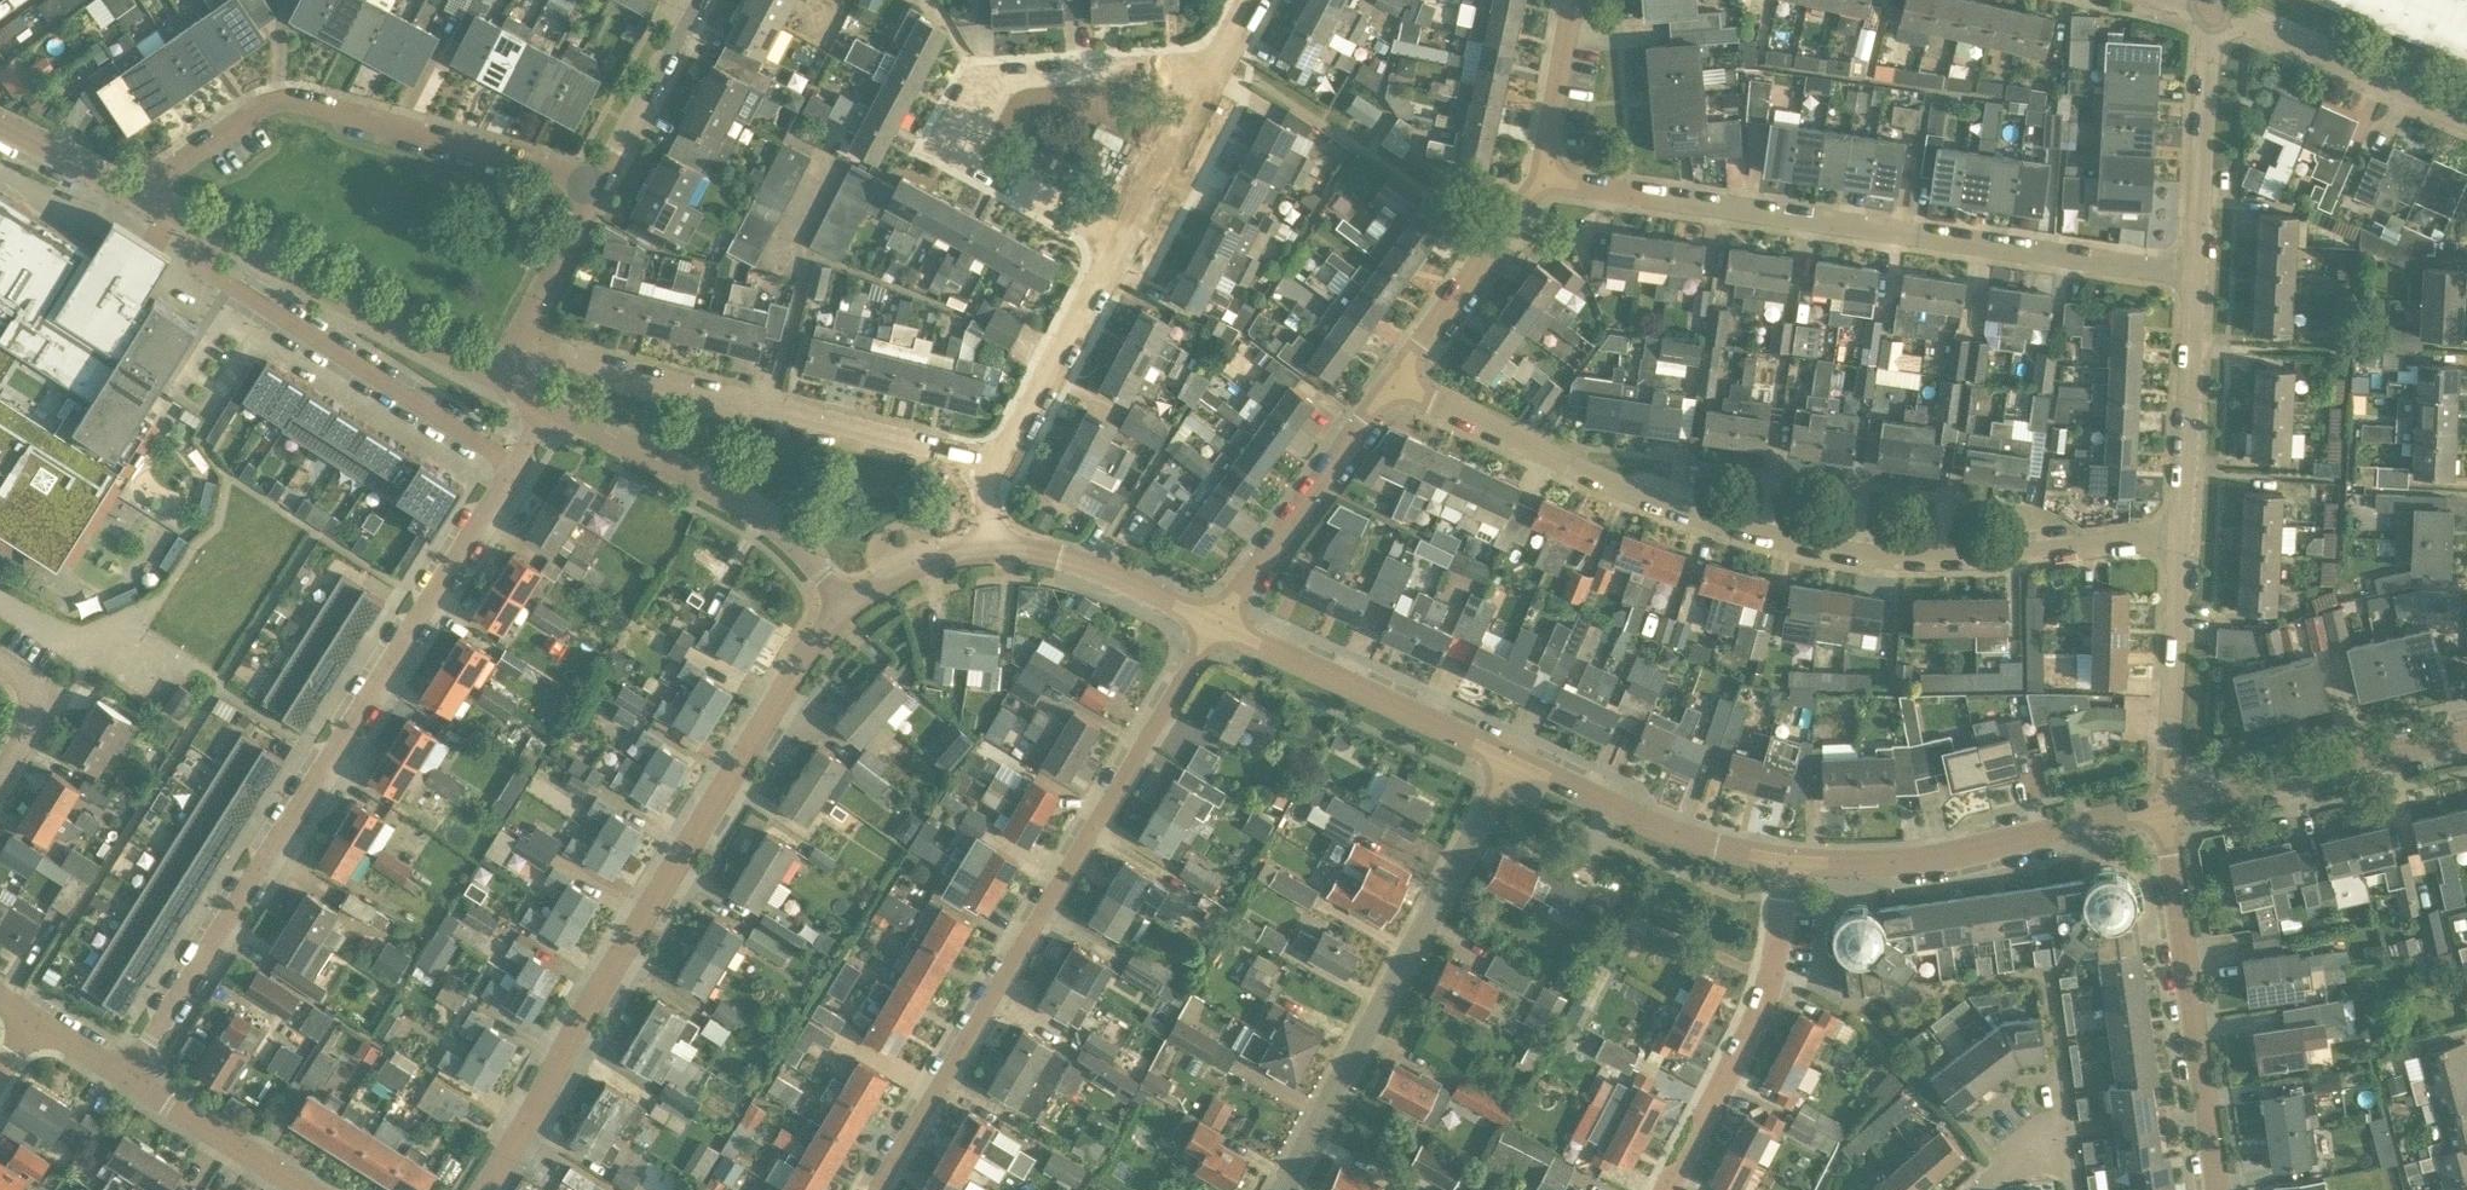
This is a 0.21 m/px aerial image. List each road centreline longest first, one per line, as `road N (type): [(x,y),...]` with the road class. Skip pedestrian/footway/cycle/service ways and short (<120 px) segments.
road 1 (residential): [(2181,533),(1951,558),(1762,541),(1667,508),(1400,379)]
road 2 (residential): [(126,1076),(548,402)]
road 3 (residential): [(848,611),(808,657),(485,1189)]
road 4 (residential): [(1220,619),(873,1189)]
road 5 (residential): [(2195,277),(1539,185)]
road 6 (residential): [(1126,249),(947,160),(981,87),(1209,69)]
road 7 (residential): [(144,202),(164,175),(262,110),(285,105),(603,181)]
road 8 (residential): [(992,463),(516,345)]
road 9 (residential): [(1278,1189),(1505,763)]
road 10 (residential): [(497,379),(144,202)]
road 11 (residential): [(2219,1189),(2169,806)]
road 12 (residential): [(2169,806),(1946,857),(1789,864)]
road 13 (residential): [(848,611),(807,550),(780,528),(548,402)]
road 14 (residential): [(1665,1189),(1758,1017),(1789,864)]
road 15 (residential): [(1505,763),(1220,619)]
road 16 (residential): [(2466,731),(2169,806)]
road 17 (residential): [(1789,864),(1732,854),(1505,763)]
road 18 (residential): [(1220,619),(1400,379)]
road 19 (residential): [(2466,121),(2210,6)]
road 20 (residential): [(2169,806),(2181,533)]
road 21 (residential): [(2195,277),(2210,6)]
road 22 (residential): [(2181,533),(2195,277)]
road 23 (residential): [(992,463),(1126,249)]
road 24 (residential): [(1220,619),(1073,563),(986,545)]
road 25 (residential): [(1400,379),(1539,185)]
road 26 (residential): [(304,1189),(126,1076)]
road 27 (residential): [(603,181),(701,0)]
road 28 (residential): [(1126,249),(1209,69)]
road 29 (residential): [(1539,185),(1573,0)]
road 30 (residential): [(516,345),(603,181)]
road 31 (residential): [(144,202),(0,124)]
road 32 (residential): [(0,782),(36,727),(39,689),(29,668),(0,651)]
road 33 (residential): [(986,545),(921,565),(848,611)]

